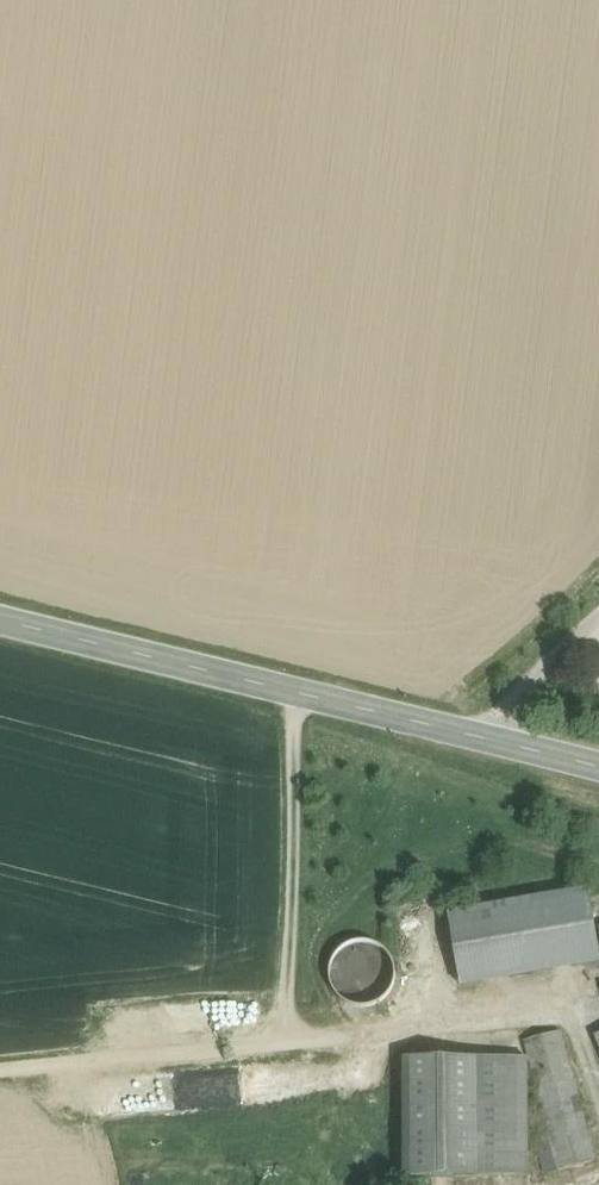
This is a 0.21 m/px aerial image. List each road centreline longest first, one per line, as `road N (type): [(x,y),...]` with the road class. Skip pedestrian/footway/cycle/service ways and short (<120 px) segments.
road 1 (secondary): [(598,770),(0,611)]
road 2 (track): [(475,1018),(0,1073)]

